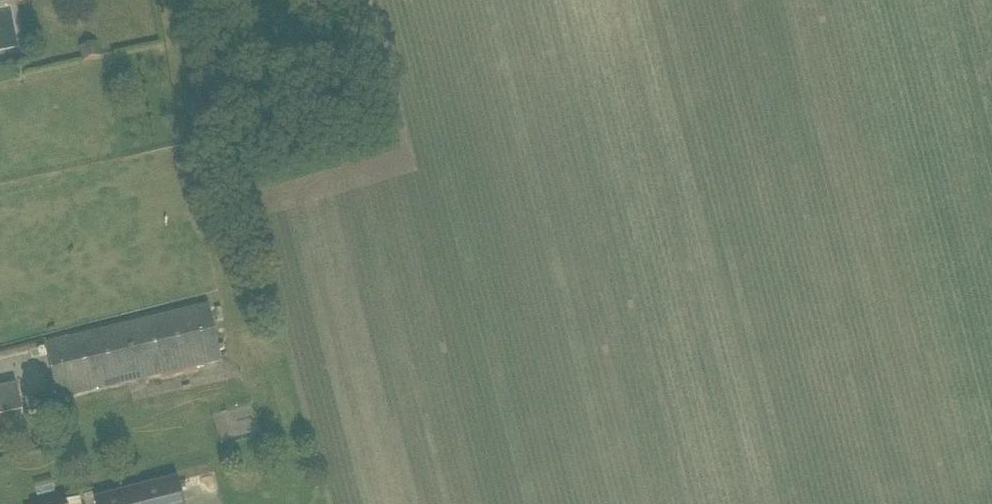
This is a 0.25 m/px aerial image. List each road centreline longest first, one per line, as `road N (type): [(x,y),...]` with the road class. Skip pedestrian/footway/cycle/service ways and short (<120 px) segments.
road 1 (track): [(260,394),(187,159),(166,0)]

